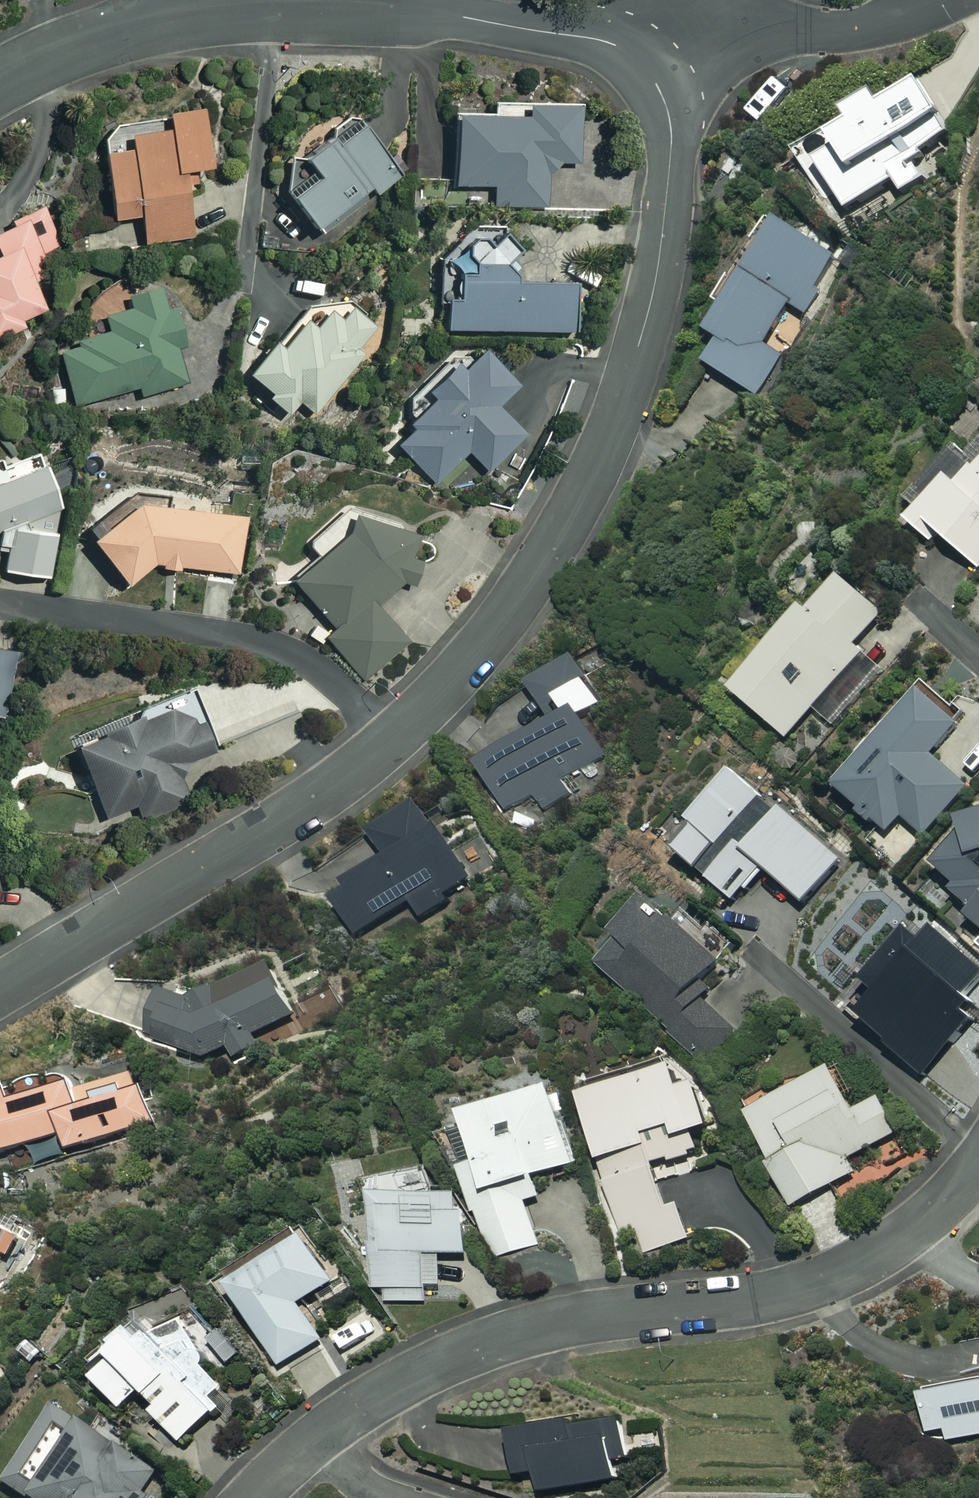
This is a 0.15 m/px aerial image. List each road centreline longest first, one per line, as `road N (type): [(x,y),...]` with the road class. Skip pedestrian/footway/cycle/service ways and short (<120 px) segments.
road 1 (residential): [(310,1448),(407,1380),(501,1334),(801,1290),(881,1265),(940,1221),(978,1171)]
road 2 (residential): [(388,740),(510,618),(585,506),(627,406),(650,309),(673,122)]
road 3 (residential): [(673,122),(656,85),(620,51),(496,30),(166,23)]
road 4 (residential): [(0,988),(316,798),(388,740)]
road 5 (residential): [(0,599),(212,629),(304,656),(388,740)]
road 6 (residential): [(929,0),(864,27),(791,28),(736,44),(673,122)]
road 7 (residential): [(166,23),(0,81)]

